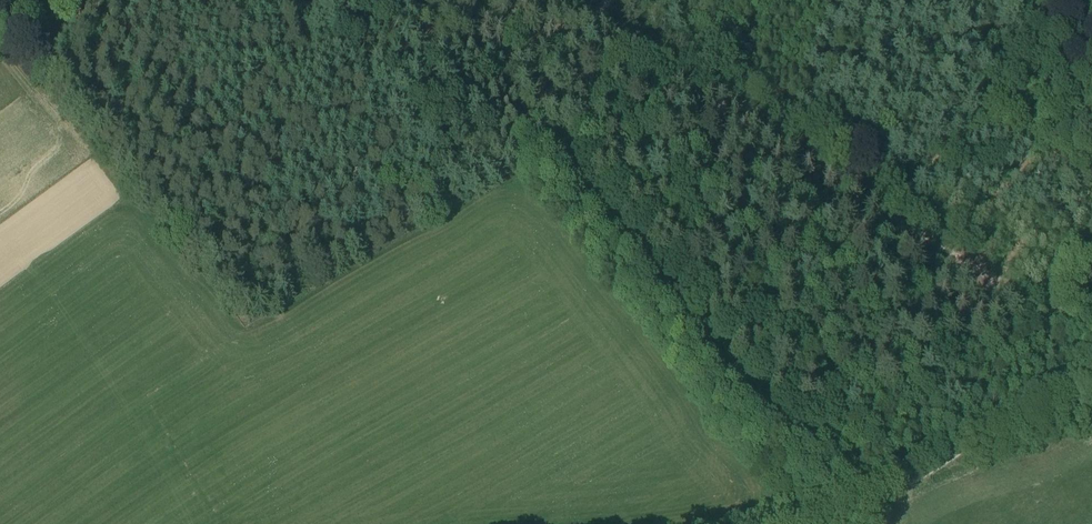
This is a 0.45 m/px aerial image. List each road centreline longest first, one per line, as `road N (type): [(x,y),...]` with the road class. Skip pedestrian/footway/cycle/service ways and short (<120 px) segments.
road 1 (track): [(552,0),(920,235),(1091,328)]
road 2 (track): [(1091,385),(879,495),(796,523)]

